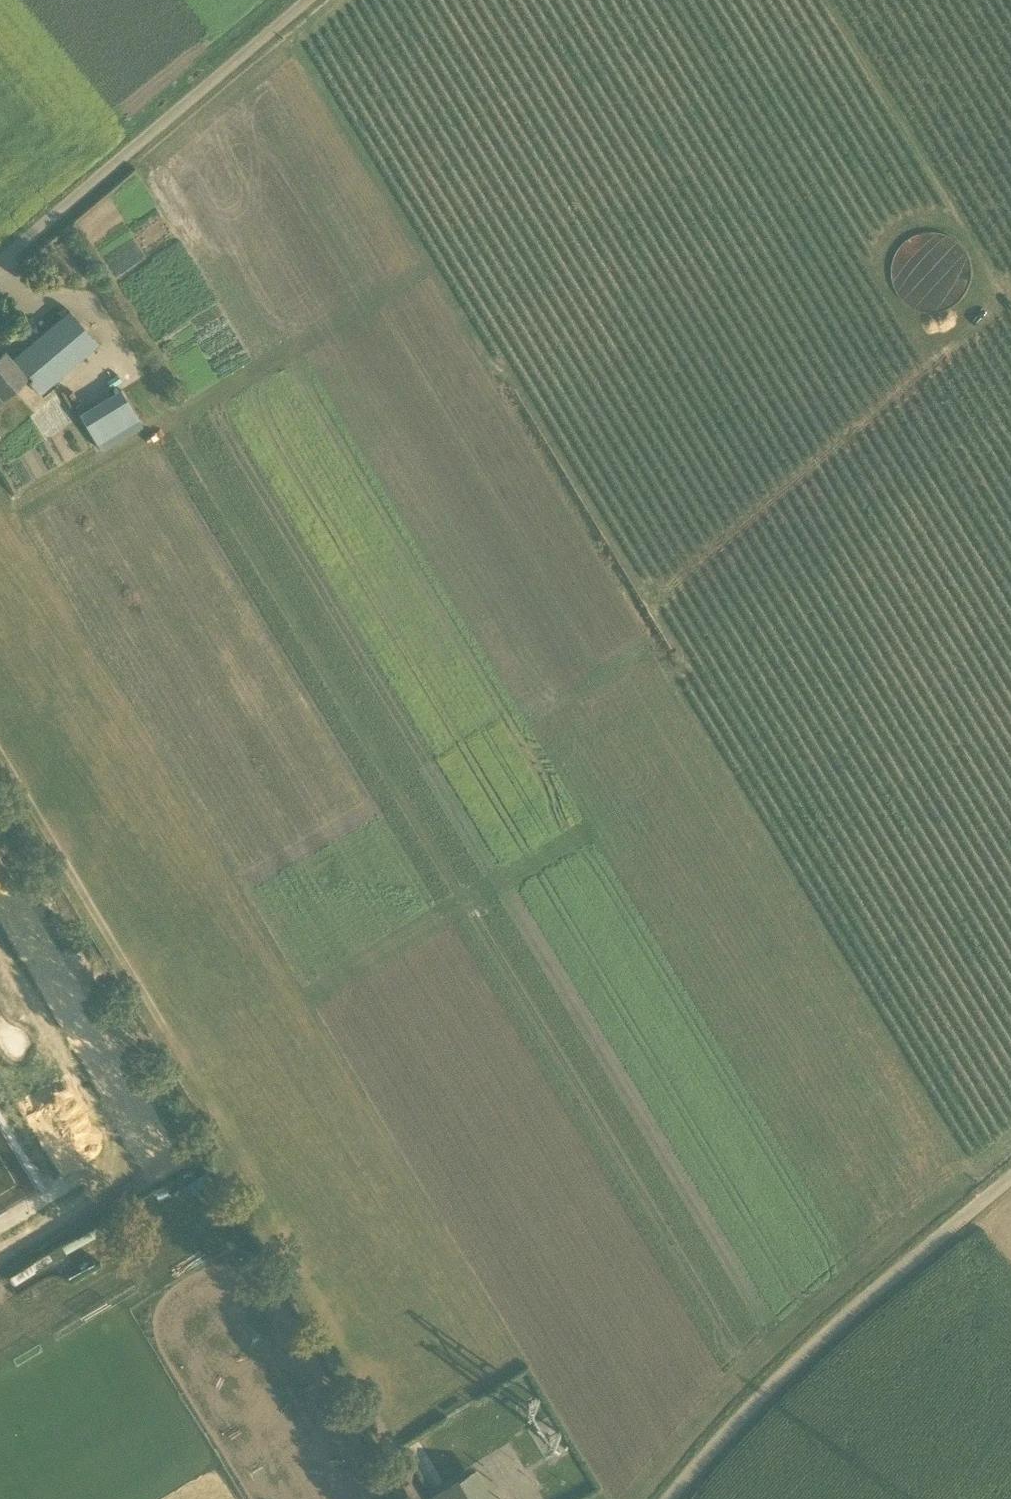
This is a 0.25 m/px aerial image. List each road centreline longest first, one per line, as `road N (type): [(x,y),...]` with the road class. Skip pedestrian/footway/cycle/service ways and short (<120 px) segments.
road 1 (unclassified): [(677,1498),(868,1304),(1010,1184)]
road 2 (unclassified): [(0,268),(315,0)]
road 3 (track): [(0,769),(151,1020)]

